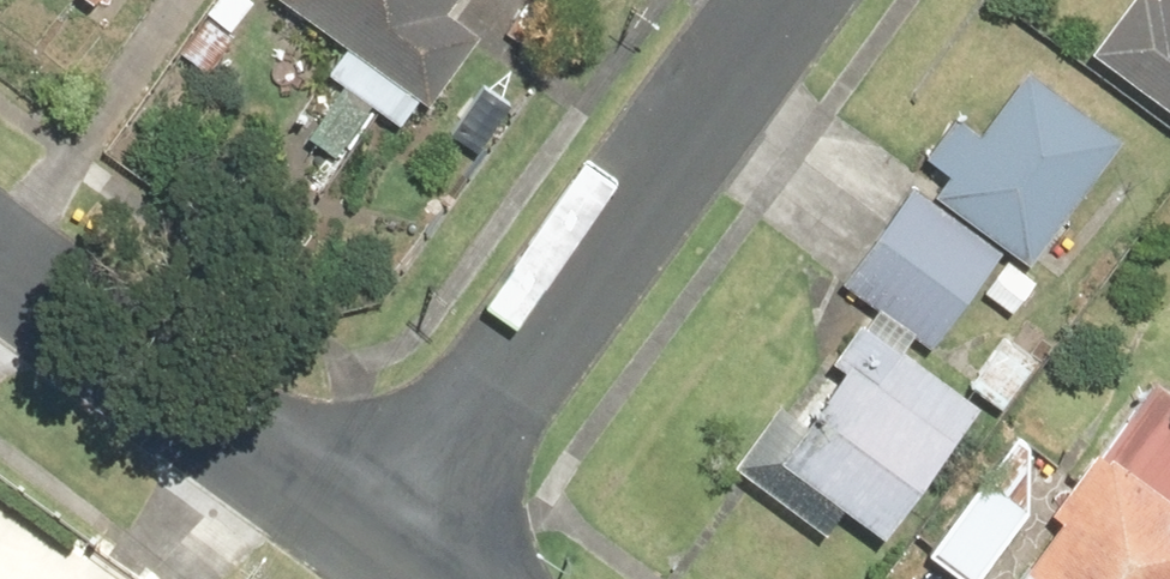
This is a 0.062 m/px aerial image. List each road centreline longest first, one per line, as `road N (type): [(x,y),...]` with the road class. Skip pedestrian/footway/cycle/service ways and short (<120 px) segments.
road 1 (residential): [(386,535),(779,0)]
road 2 (residential): [(386,535),(0,254)]

